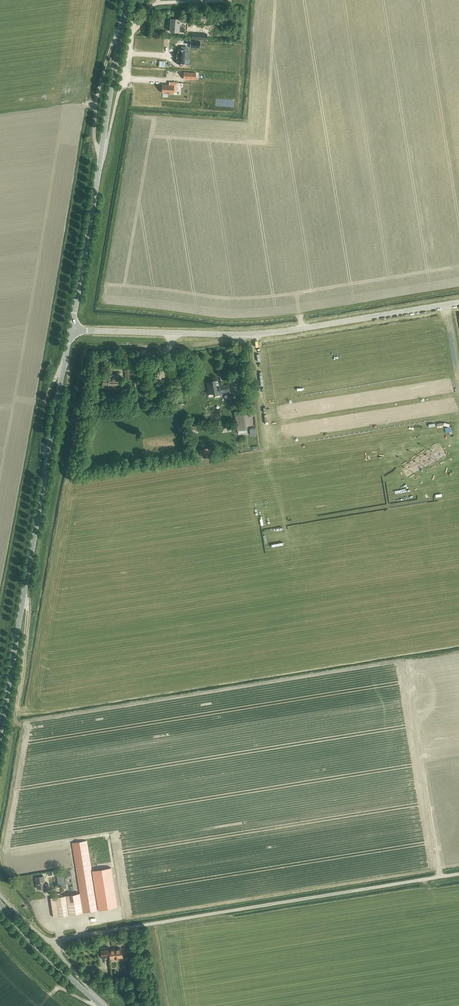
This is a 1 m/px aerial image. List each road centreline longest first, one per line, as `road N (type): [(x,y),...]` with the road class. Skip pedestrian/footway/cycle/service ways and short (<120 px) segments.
road 1 (tertiary): [(0,733),(71,330)]
road 2 (tertiary): [(71,330),(254,334),(458,303)]
road 3 (track): [(82,935),(458,873)]
road 4 (tertiary): [(71,330),(126,0)]
road 5 (track): [(72,406),(81,347),(171,342)]
road 6 (tertiary): [(100,1004),(0,903)]
road 7 (track): [(101,157),(95,105),(121,27)]
road 8 (track): [(22,726),(15,718),(24,596)]

